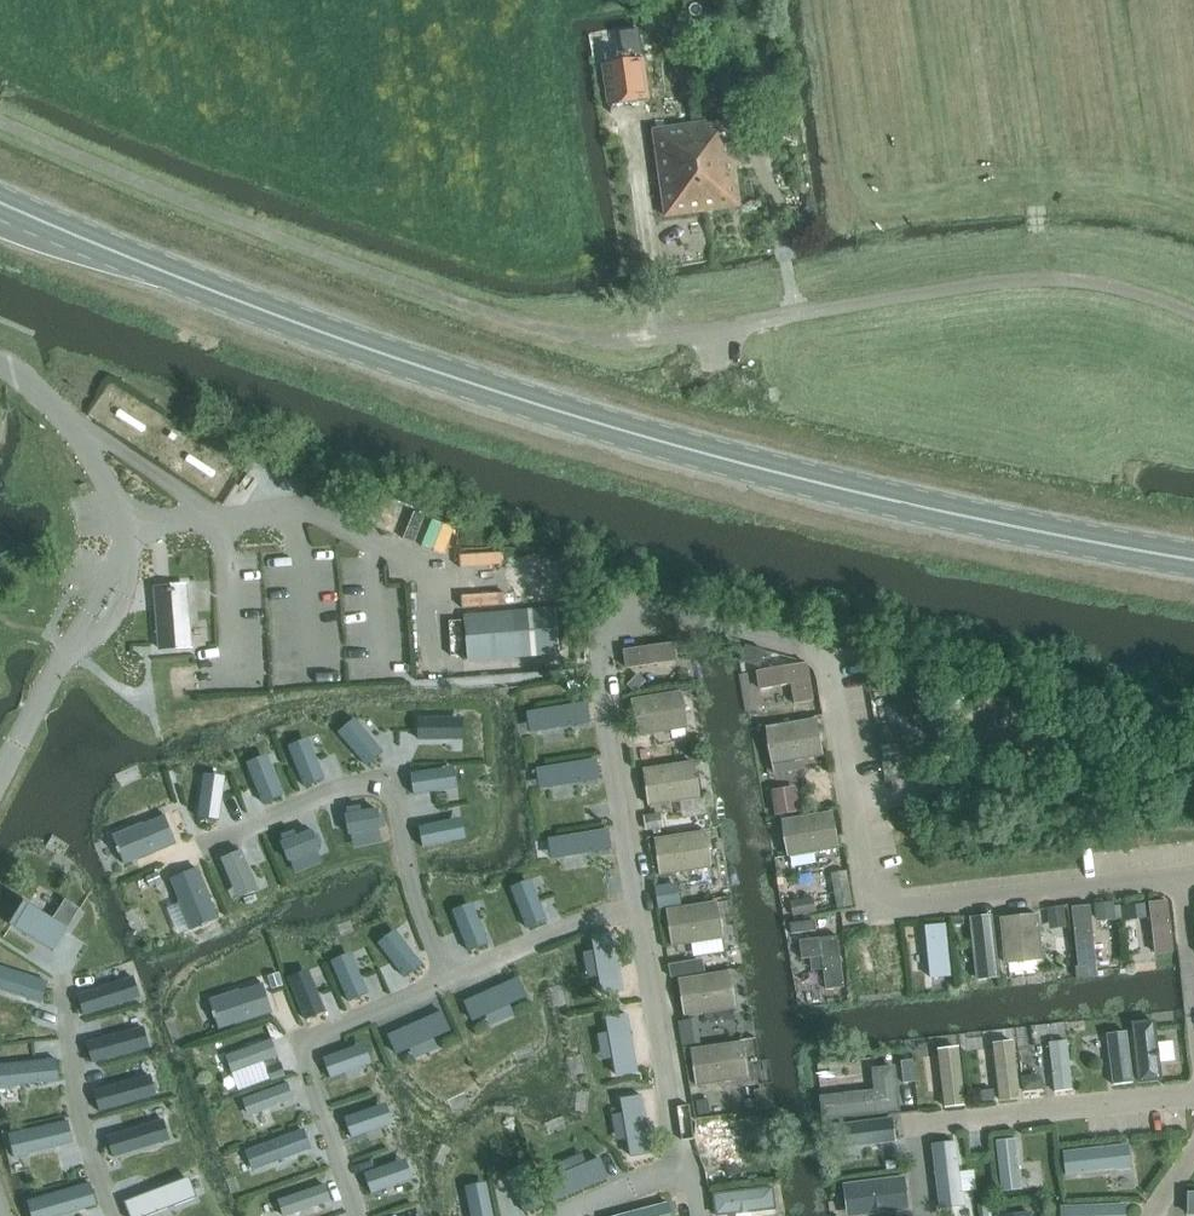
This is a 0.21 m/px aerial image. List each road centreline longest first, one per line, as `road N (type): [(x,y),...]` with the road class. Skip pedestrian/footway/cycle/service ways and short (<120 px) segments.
road 1 (primary): [(1193,559),(883,499),(609,426),(216,293),(0,204)]
road 2 (track): [(1193,312),(1136,289),(1050,283),(733,329),(622,337),(543,329),(0,125)]
road 3 (unclassified): [(0,364),(52,403),(99,470),(125,537),(113,588)]

